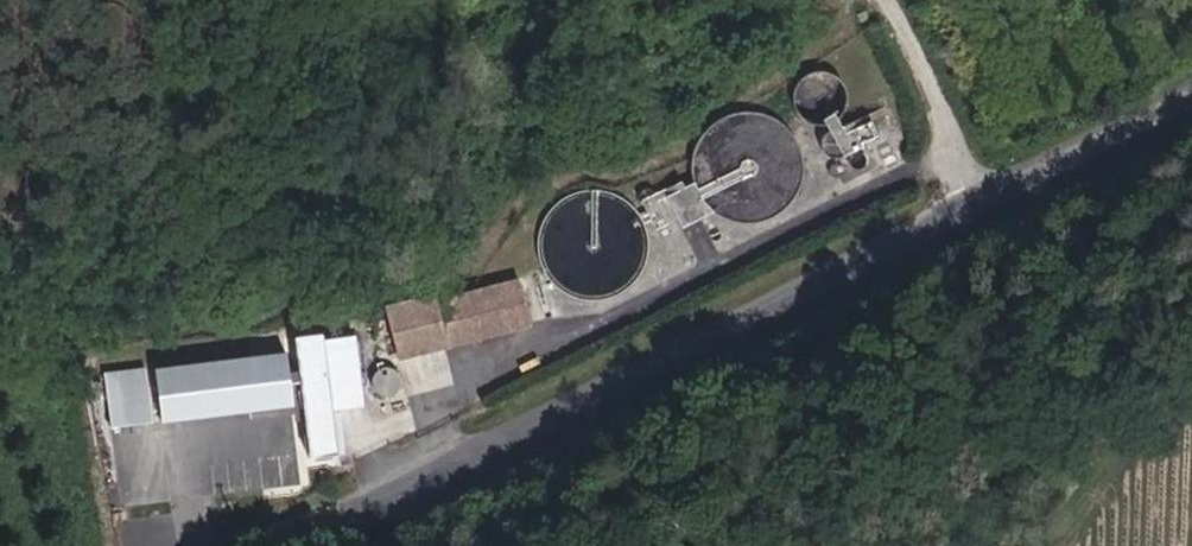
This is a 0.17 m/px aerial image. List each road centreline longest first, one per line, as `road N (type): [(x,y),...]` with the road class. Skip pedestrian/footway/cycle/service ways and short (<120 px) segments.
road 1 (tertiary): [(997,194),(724,343),(271,545)]
road 2 (tertiary): [(1191,96),(997,194)]
road 3 (residential): [(908,0),(997,194)]

